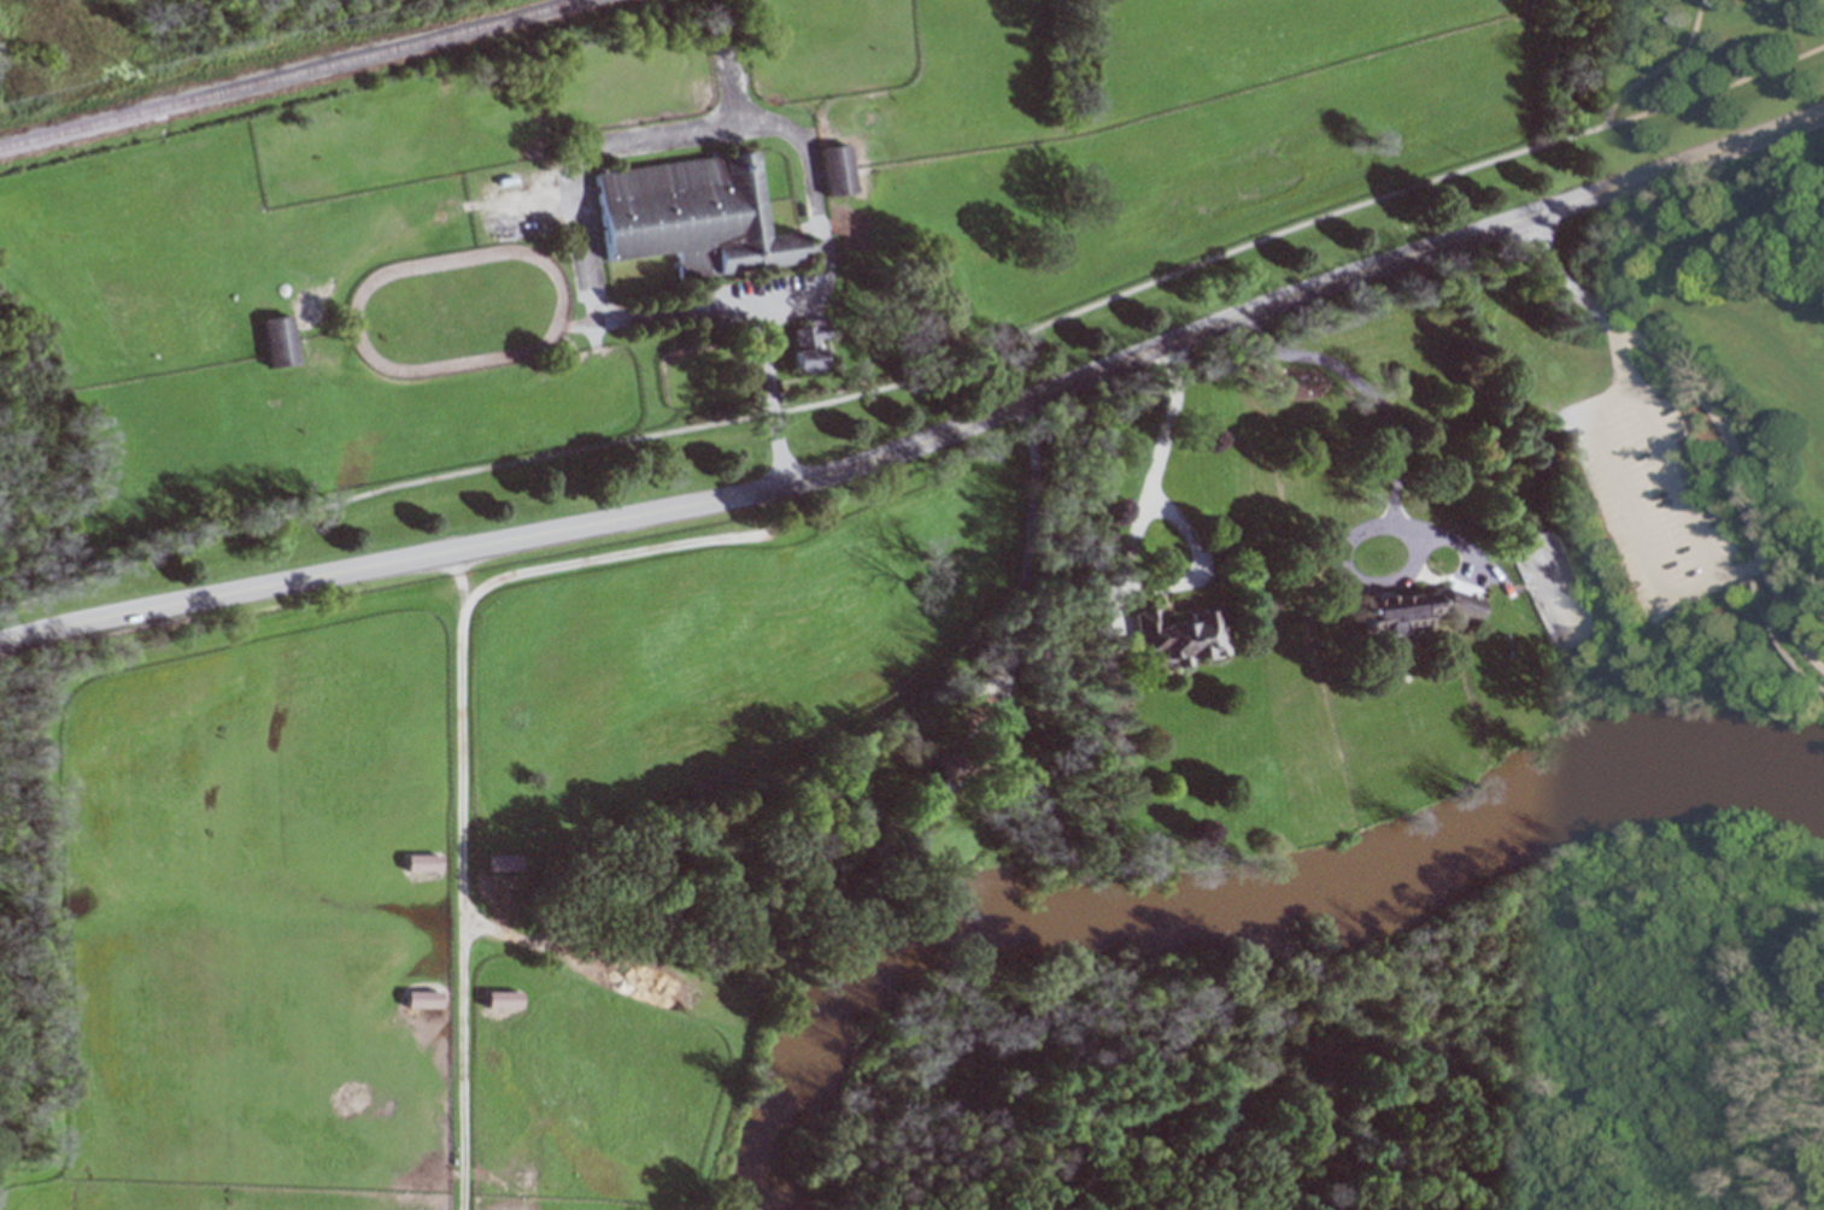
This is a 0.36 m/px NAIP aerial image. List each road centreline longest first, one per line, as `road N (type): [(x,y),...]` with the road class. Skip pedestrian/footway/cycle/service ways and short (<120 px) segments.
road 1 (secondary): [(1823,112),(1263,309),(950,433),(808,480),(0,643)]

